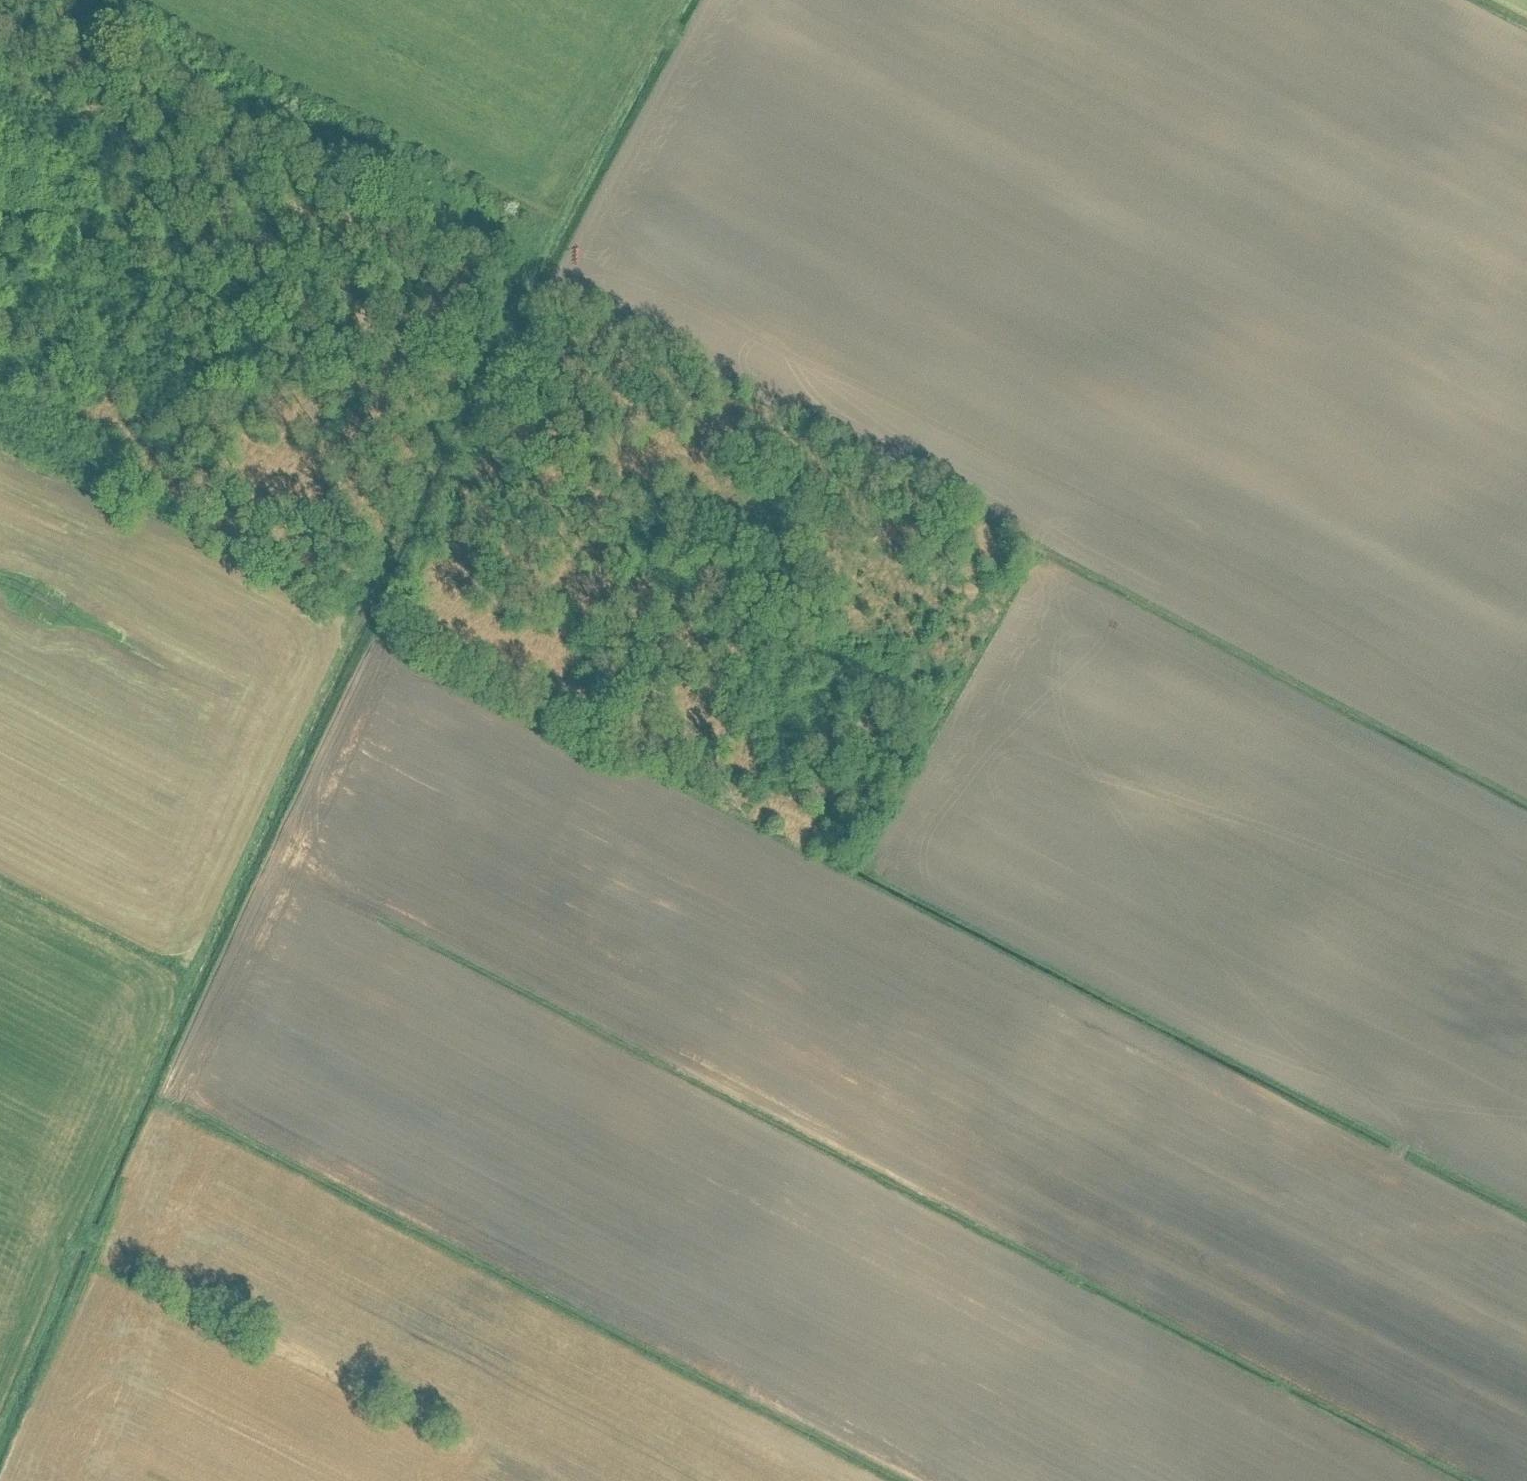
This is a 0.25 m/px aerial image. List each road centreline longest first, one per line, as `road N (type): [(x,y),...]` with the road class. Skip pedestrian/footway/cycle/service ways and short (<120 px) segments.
road 1 (track): [(825,637),(0,199)]
road 2 (track): [(562,283),(472,446),(377,652)]

